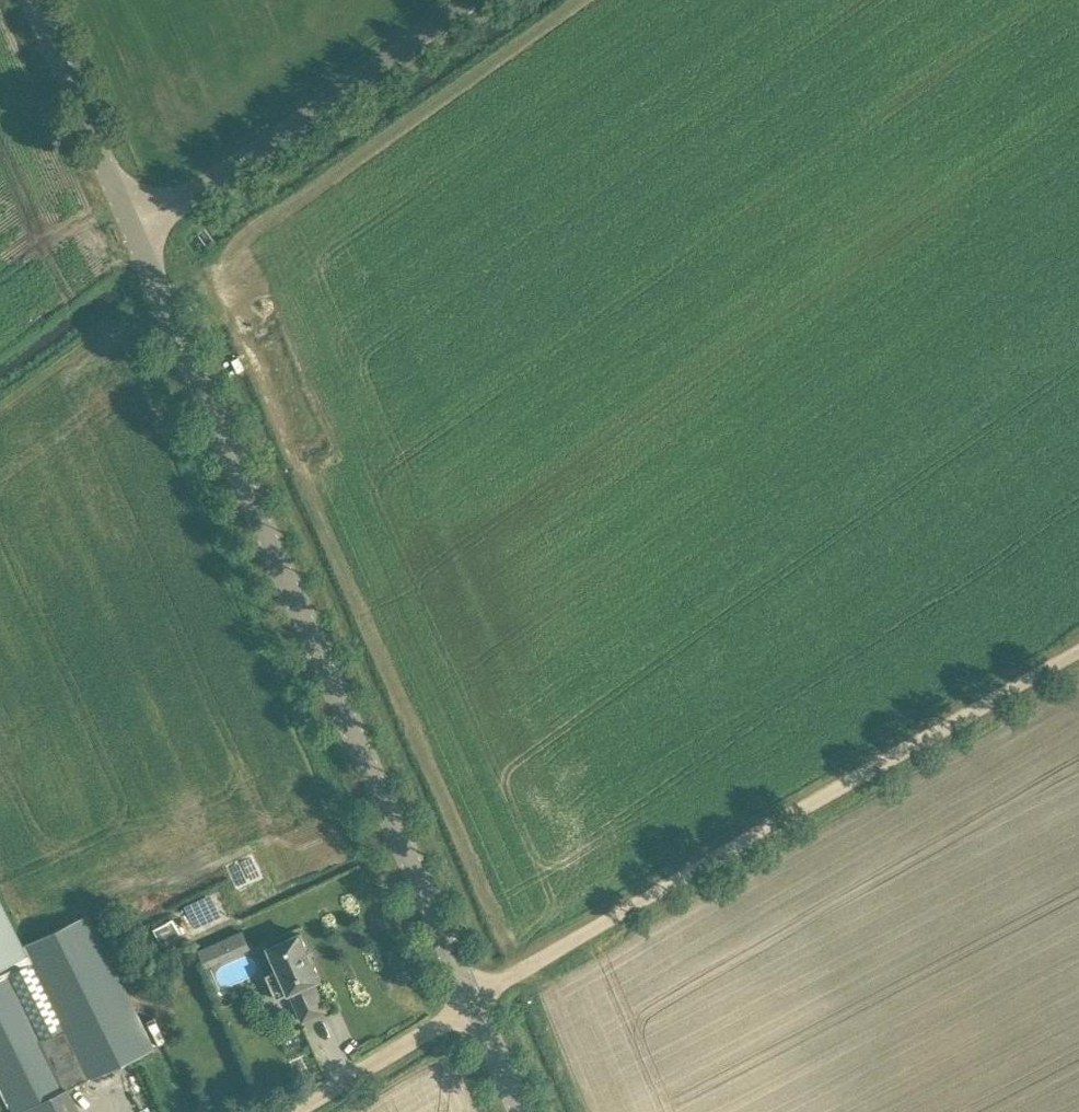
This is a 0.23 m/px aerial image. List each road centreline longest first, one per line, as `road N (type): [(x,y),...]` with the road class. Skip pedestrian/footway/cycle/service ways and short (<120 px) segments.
road 1 (tertiary): [(522,1111),(130,225)]
road 2 (track): [(297,1111),(472,998),(1078,649)]
road 3 (tertiary): [(130,225),(455,0)]
road 4 (tertiary): [(130,225),(31,0)]

